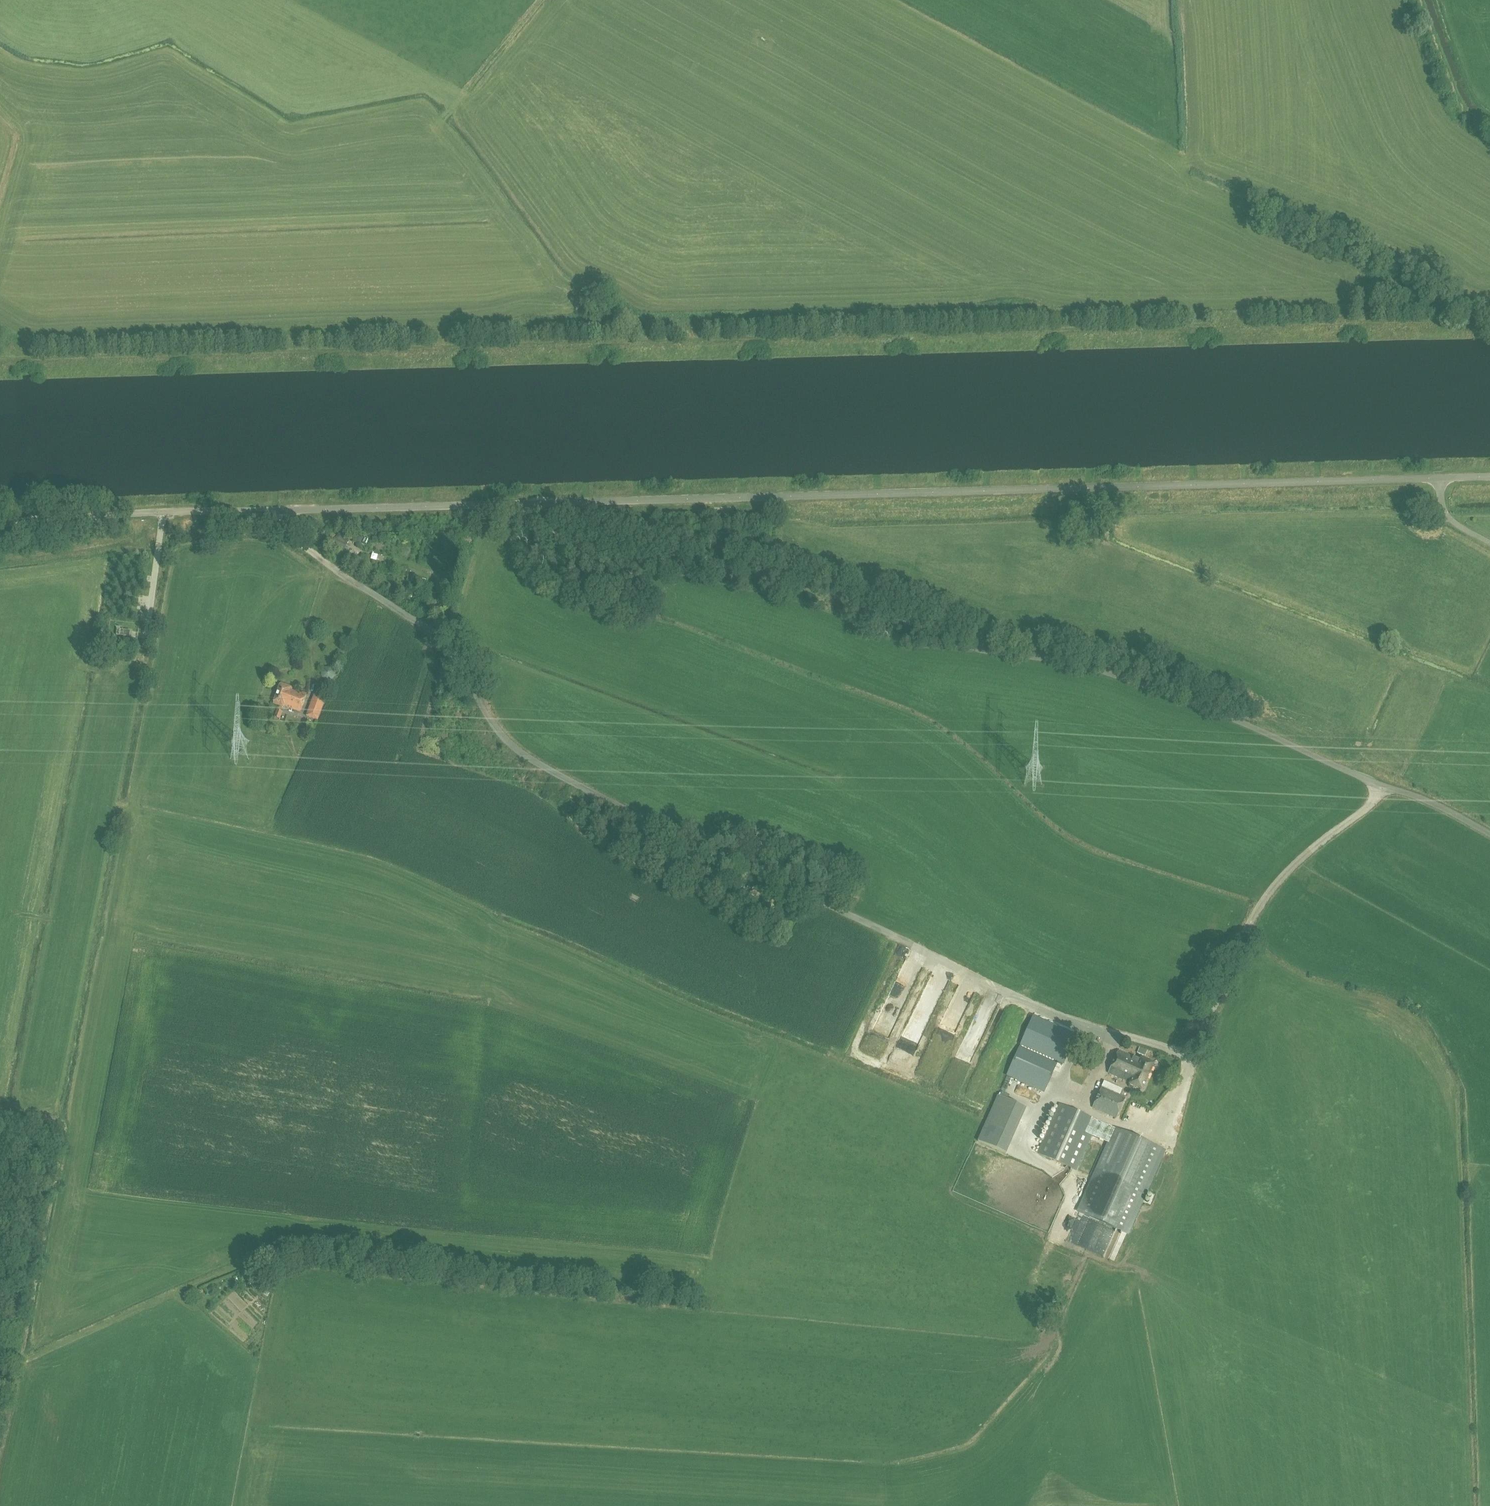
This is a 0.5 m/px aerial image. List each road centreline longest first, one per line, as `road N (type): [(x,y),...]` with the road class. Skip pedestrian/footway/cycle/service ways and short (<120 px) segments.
road 1 (track): [(0,360),(1489,325)]
road 2 (unclassified): [(249,510),(442,639),(505,739),(545,767),(1060,1020),(1183,1053)]
road 3 (unclassified): [(488,503),(591,548),(722,562),(950,637),(1097,672),(1389,781),(1489,833)]
road 4 (unclassified): [(1440,479),(488,503)]
road 5 (track): [(1183,1053),(1258,901),(1389,781)]
road 6 (unclassified): [(249,510),(0,527)]
road 7 (unclassified): [(488,503),(249,510)]
road 8 (track): [(541,0),(450,109)]

